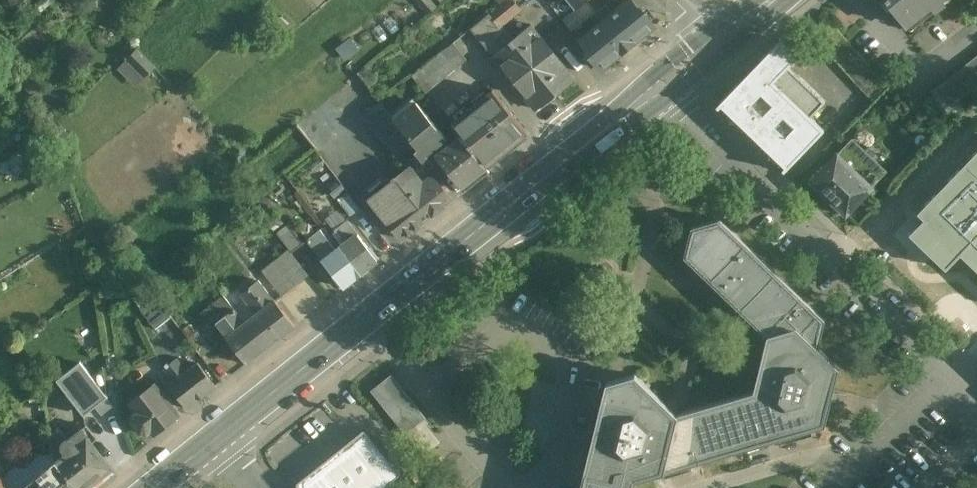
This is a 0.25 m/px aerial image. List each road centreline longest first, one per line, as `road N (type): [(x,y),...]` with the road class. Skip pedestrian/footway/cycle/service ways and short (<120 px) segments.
road 1 (primary): [(218,439),(656,85)]
road 2 (residential): [(976,385),(762,172),(656,85)]

